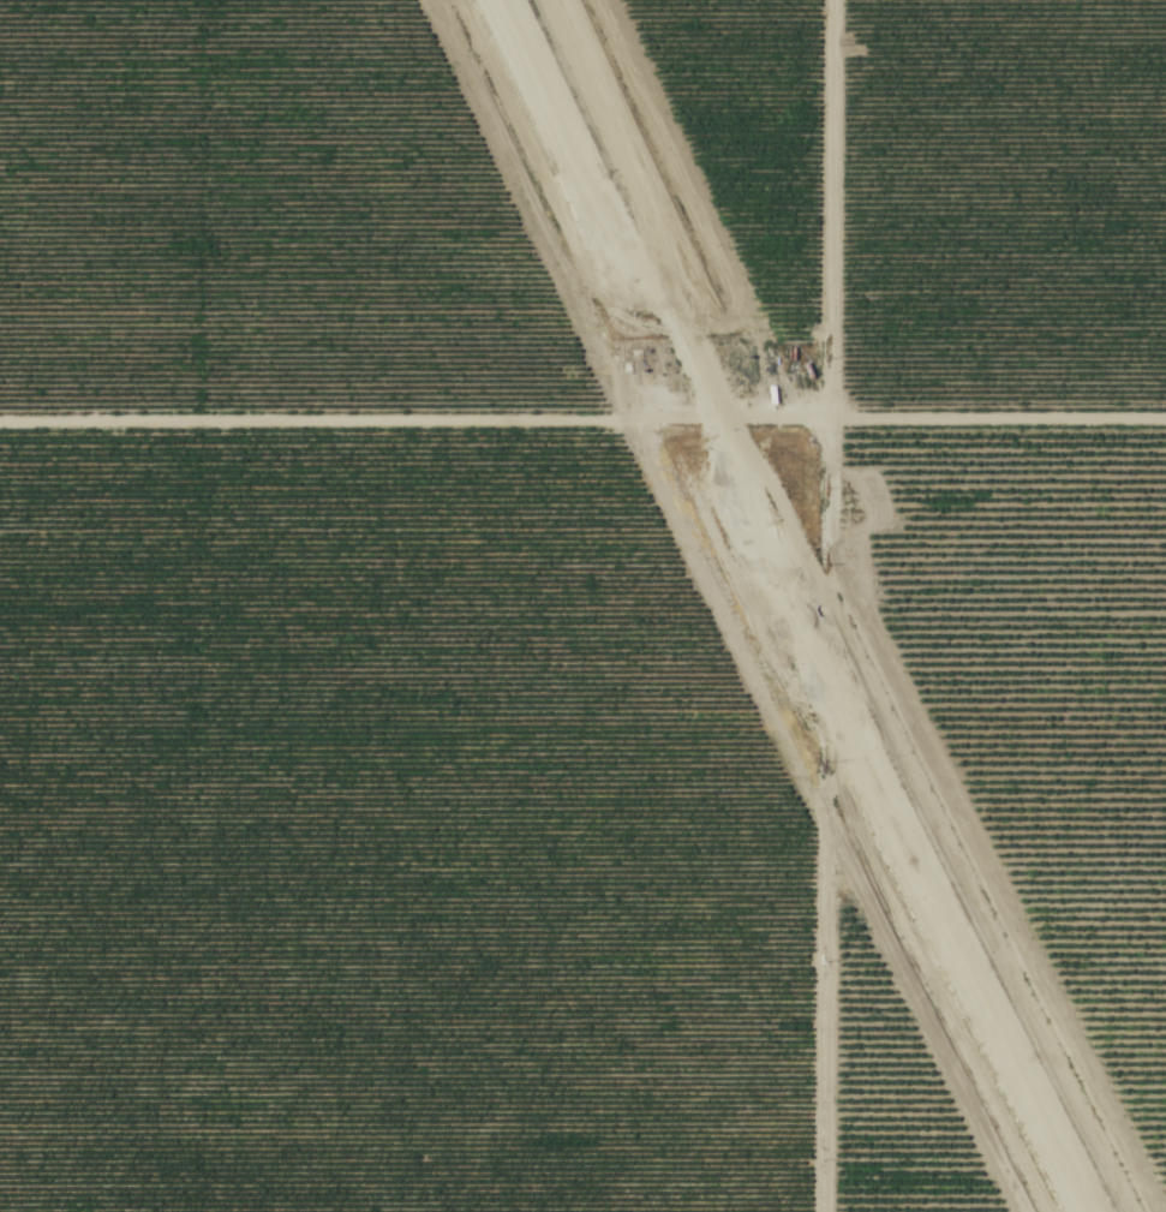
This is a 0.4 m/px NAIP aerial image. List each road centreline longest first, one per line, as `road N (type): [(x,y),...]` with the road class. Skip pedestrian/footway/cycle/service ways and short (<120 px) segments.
road 1 (track): [(0,428),(592,426)]
road 2 (track): [(824,442),(825,0)]
road 3 (track): [(806,424),(1165,425)]
road 4 (track): [(816,1211),(818,870)]

